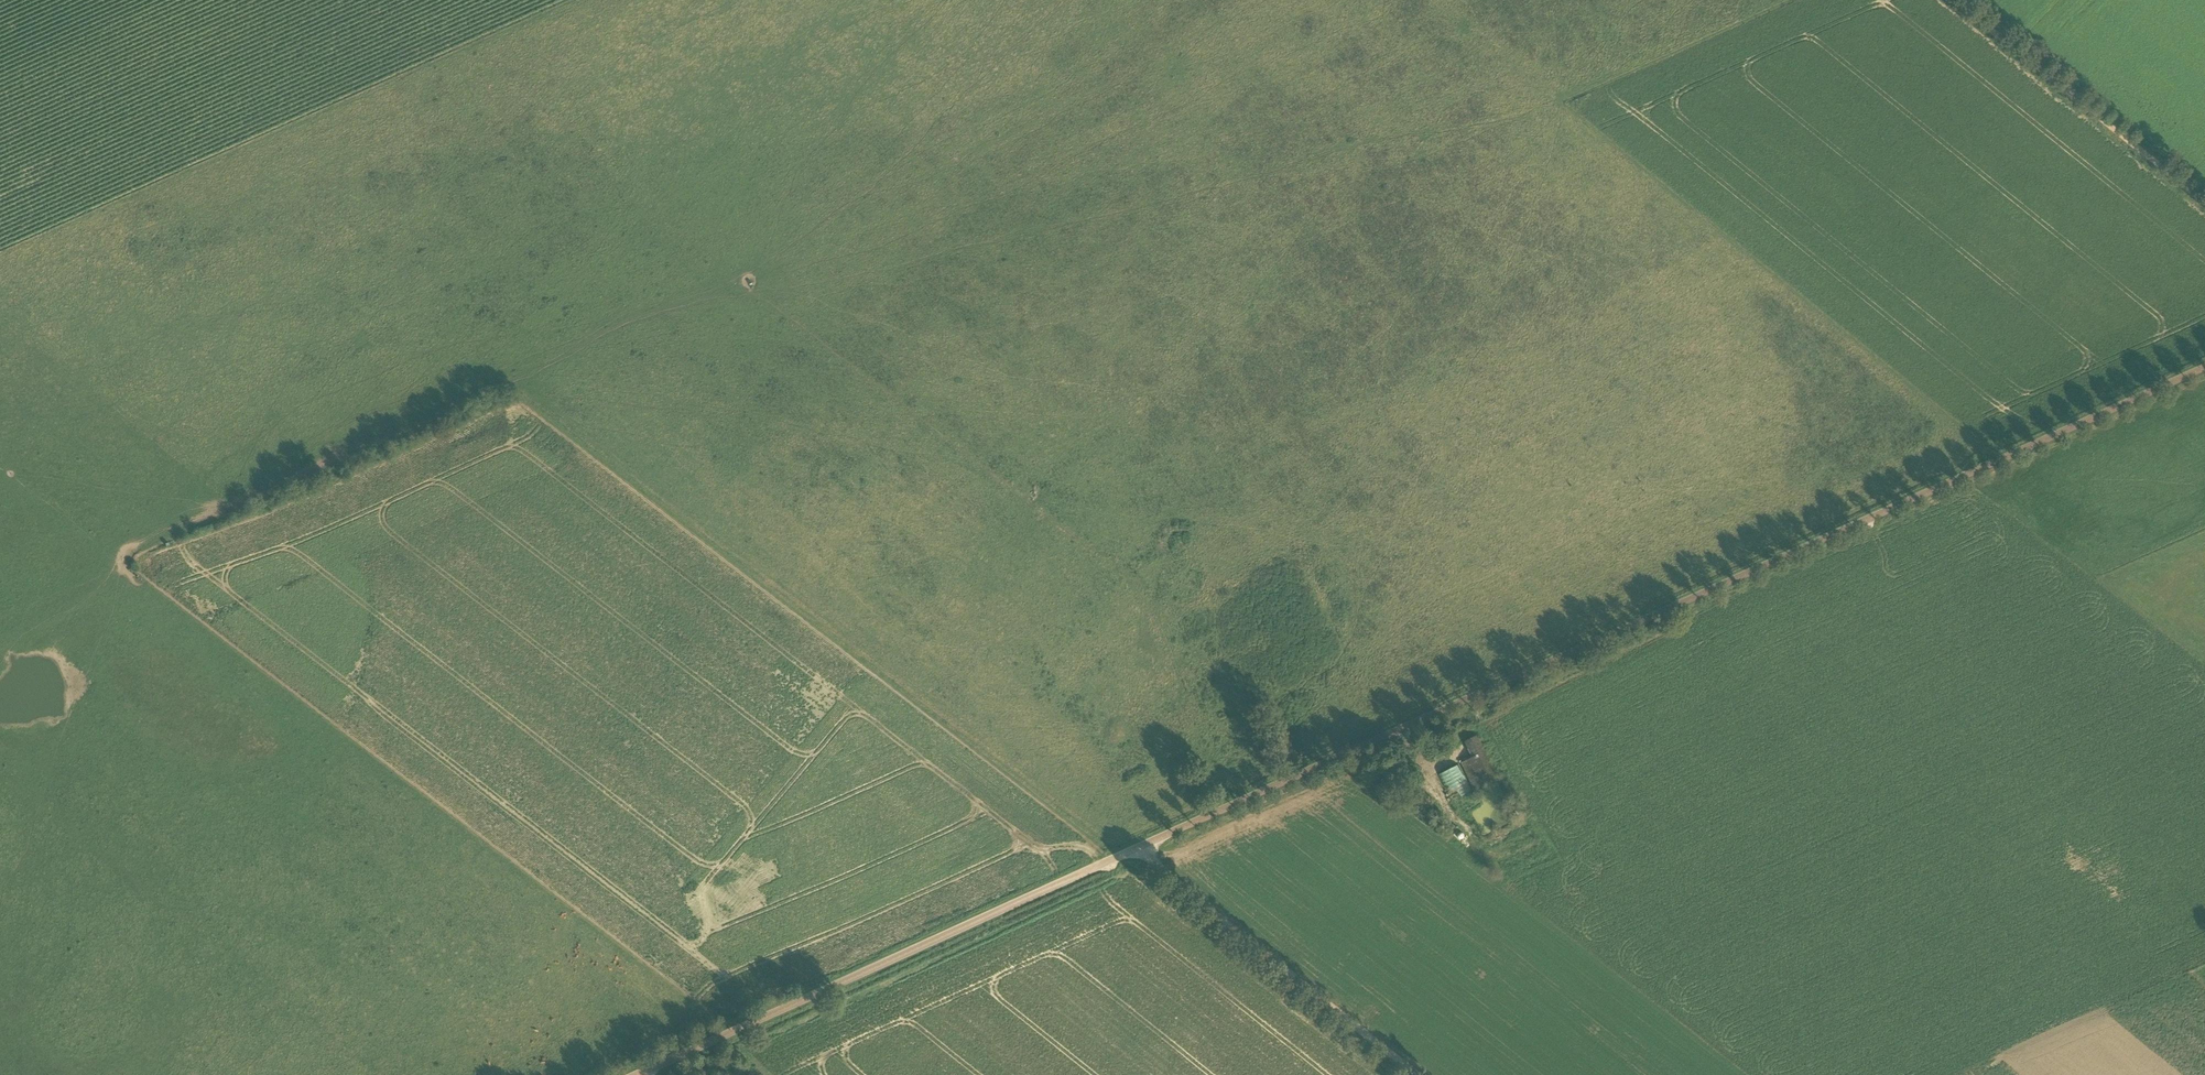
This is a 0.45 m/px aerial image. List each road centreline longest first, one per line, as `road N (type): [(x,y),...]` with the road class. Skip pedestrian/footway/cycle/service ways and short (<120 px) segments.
road 1 (unclassified): [(633,1074),(2204,366)]
road 2 (track): [(1416,1074),(1133,849)]
road 3 (track): [(2204,205),(1954,0)]

